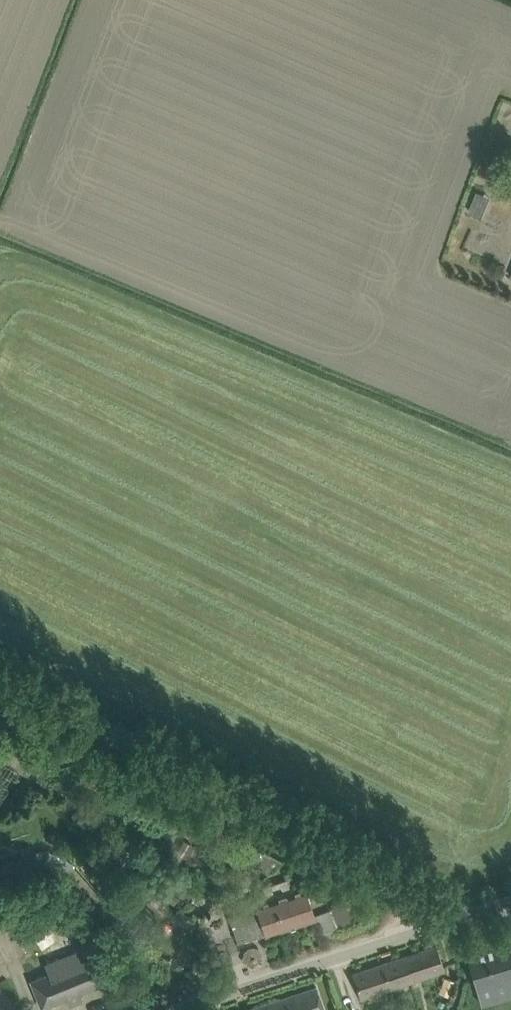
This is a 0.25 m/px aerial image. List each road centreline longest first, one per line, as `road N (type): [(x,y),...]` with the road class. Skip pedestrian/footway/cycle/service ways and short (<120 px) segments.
road 1 (track): [(449,921),(406,891),(0,685)]
road 2 (unclassified): [(205,1009),(510,903)]

